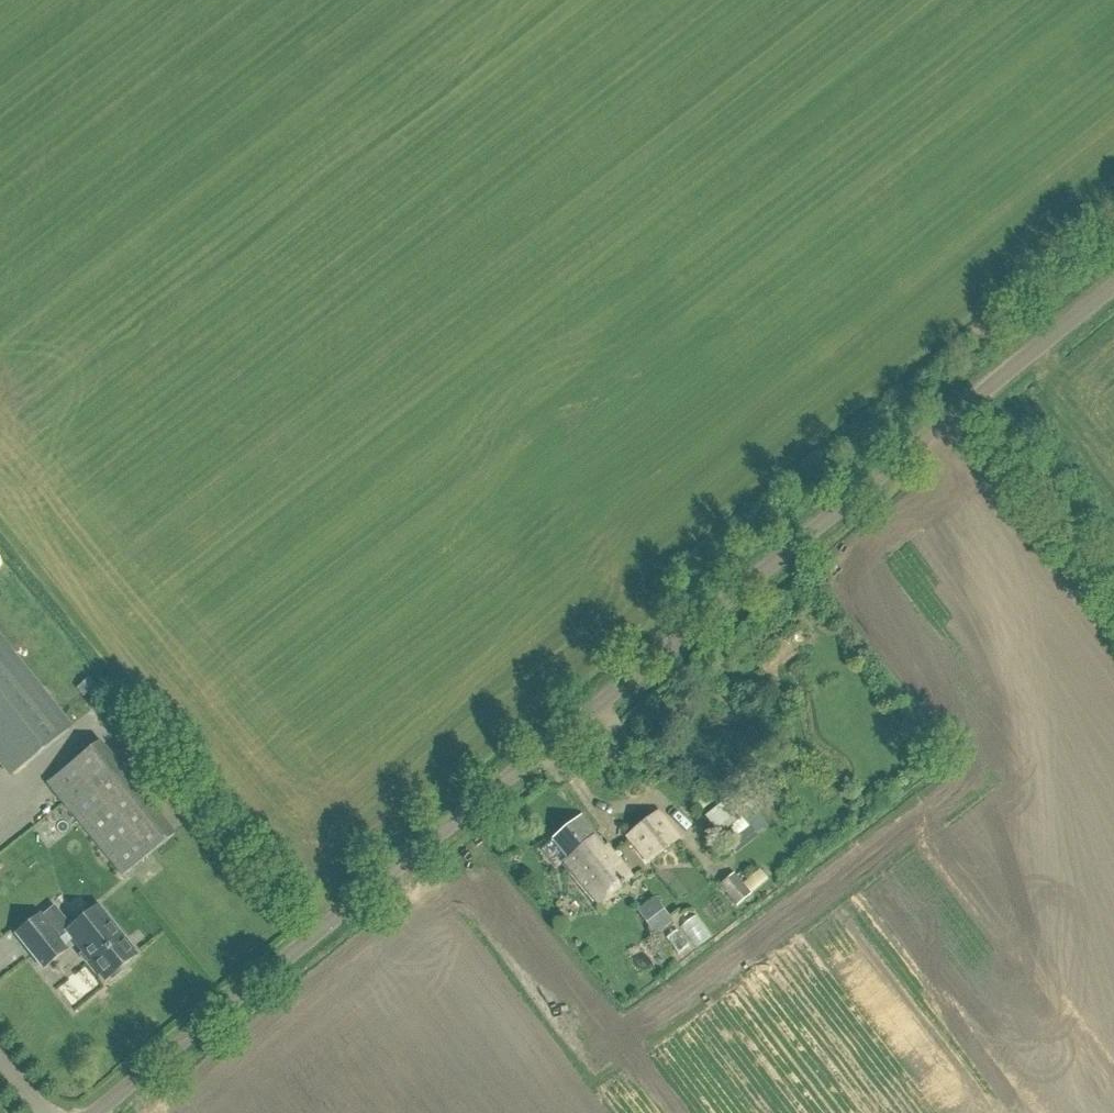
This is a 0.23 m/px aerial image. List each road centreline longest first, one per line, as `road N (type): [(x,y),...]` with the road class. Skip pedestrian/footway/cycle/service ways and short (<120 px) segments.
road 1 (unclassified): [(93,1112),(1113,285)]

